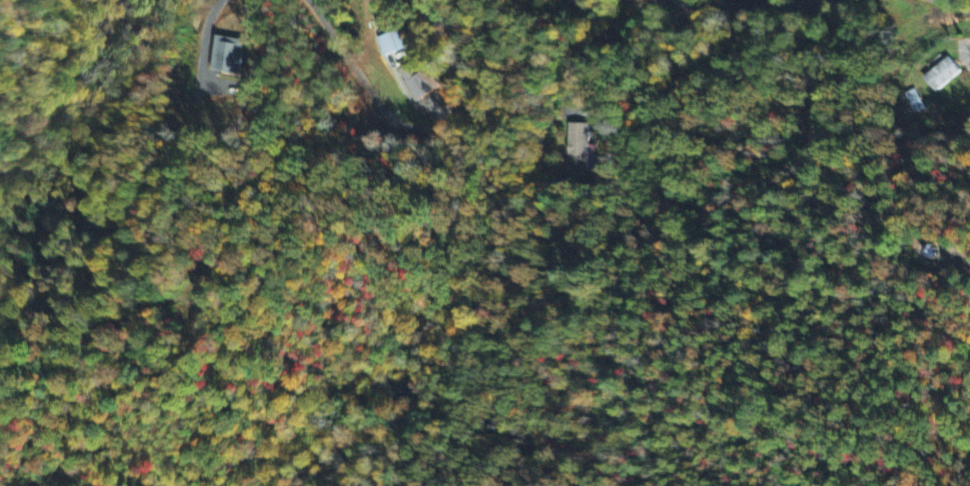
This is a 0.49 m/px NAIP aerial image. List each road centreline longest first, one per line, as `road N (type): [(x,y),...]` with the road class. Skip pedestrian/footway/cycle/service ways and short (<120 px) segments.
road 1 (residential): [(670,0),(814,0)]

